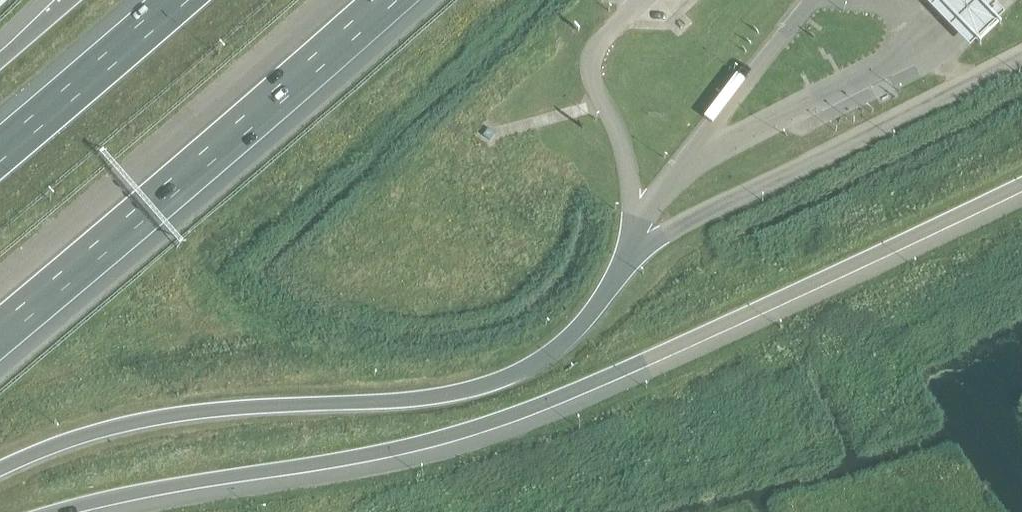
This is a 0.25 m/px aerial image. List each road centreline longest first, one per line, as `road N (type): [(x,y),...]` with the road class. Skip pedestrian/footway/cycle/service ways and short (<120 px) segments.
road 1 (motorway): [(55,511),(152,488),(388,452),(504,420),(1021,186)]
road 2 (motorway): [(0,469),(147,420),(428,400),(495,384),(564,345),(626,270)]
road 3 (motorway): [(0,347),(393,0)]
road 4 (motorway): [(173,0),(0,151)]

